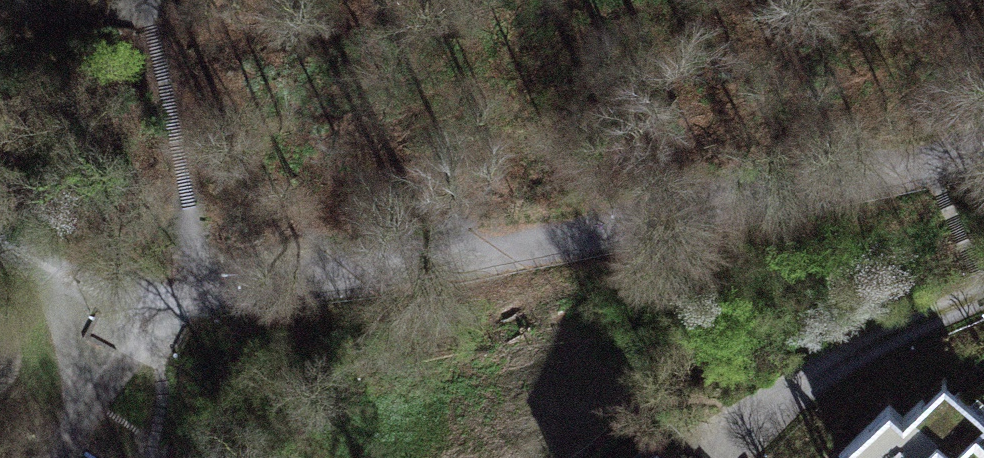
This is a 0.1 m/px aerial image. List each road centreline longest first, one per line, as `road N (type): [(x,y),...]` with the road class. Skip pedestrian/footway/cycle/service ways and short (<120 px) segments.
road 1 (track): [(983,155),(614,237),(247,290),(173,289)]
road 2 (track): [(983,296),(871,344),(782,393),(717,448)]
road 3 (track): [(173,289),(128,298),(65,278),(0,241)]

